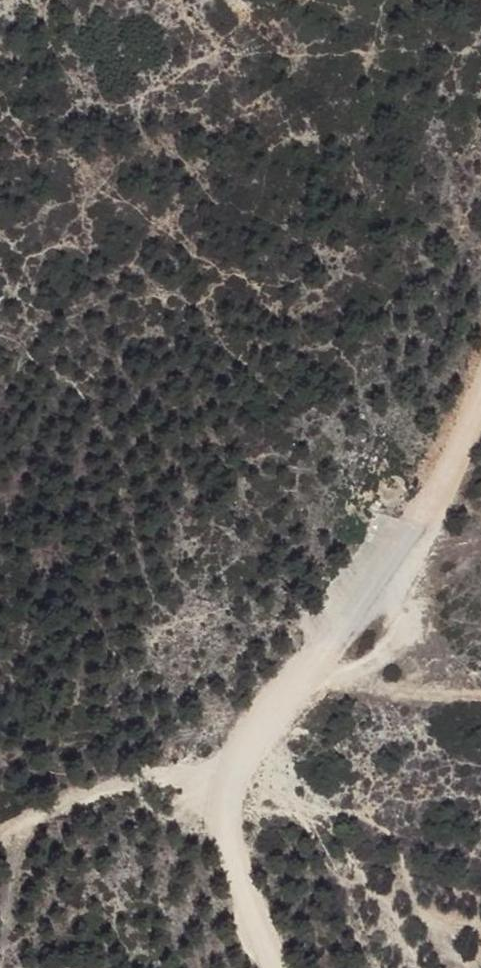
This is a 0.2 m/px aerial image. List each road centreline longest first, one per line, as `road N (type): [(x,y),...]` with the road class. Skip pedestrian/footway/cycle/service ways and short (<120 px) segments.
road 1 (track): [(0,832),(43,807),(145,775),(218,791),(162,649),(134,504),(109,433),(74,387),(0,333)]
road 2 (track): [(266,967),(227,847),(218,791),(247,727),(316,655),(454,456),(480,395)]
road 3 (track): [(299,674),(480,699)]

